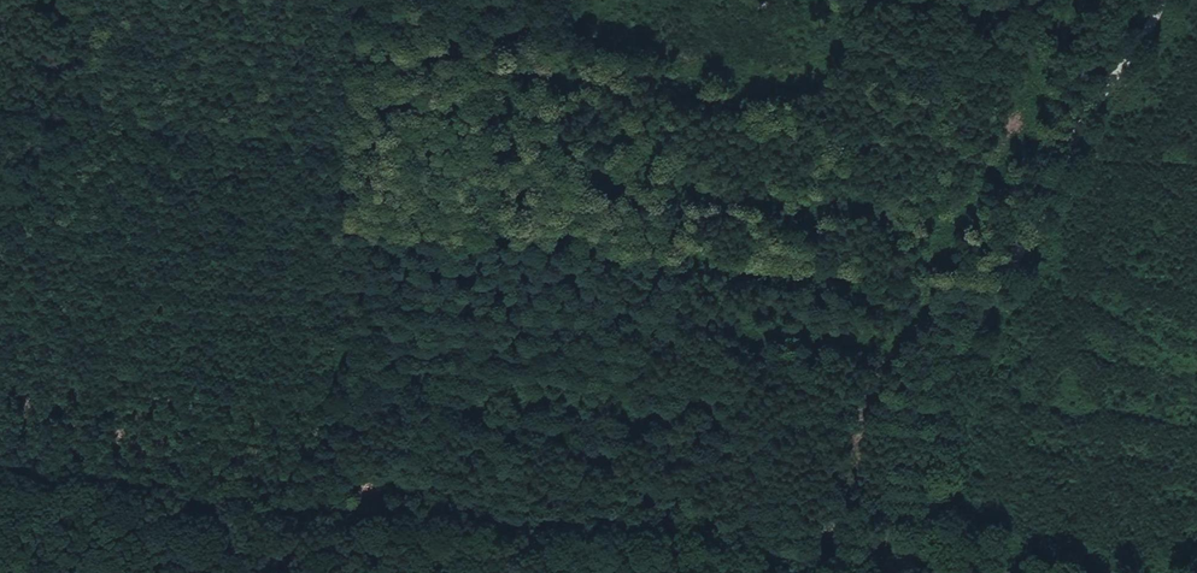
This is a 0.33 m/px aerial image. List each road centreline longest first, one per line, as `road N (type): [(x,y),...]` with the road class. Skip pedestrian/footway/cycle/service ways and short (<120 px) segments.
road 1 (track): [(906,569),(0,478)]
road 2 (track): [(905,572),(948,412),(988,309),(1156,0)]
road 3 (track): [(309,509),(361,0)]

